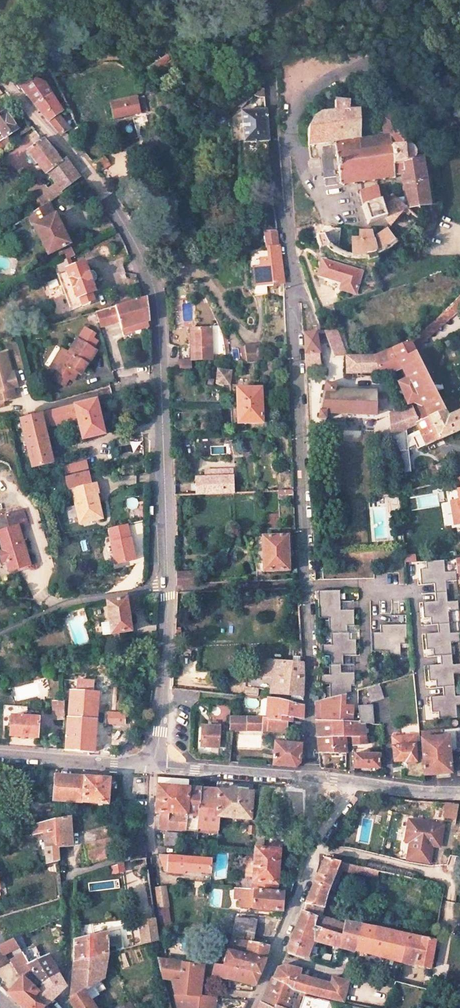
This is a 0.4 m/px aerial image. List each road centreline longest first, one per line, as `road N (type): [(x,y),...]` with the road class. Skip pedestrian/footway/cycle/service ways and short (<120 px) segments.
road 1 (tertiary): [(168,587),(154,291),(121,220),(88,175),(0,84)]
road 2 (residential): [(312,778),(291,265)]
road 3 (residential): [(126,764),(119,860),(70,879),(67,1007)]
road 4 (residential): [(250,1007),(352,782)]
road 5 (residential): [(459,115),(410,78),(358,69),(305,100),(290,130)]
road 6 (residential): [(291,265),(271,80)]
road 7 (tertiary): [(155,766),(168,587)]
road 8 (residential): [(0,635),(73,605),(168,587)]
road 9 (tertiary): [(312,778),(155,766)]
road 10 (residential): [(290,130),(291,265)]
road 11 (tertiary): [(126,764),(0,756)]
road 12 (residential): [(290,130),(312,190),(328,203),(328,165)]

